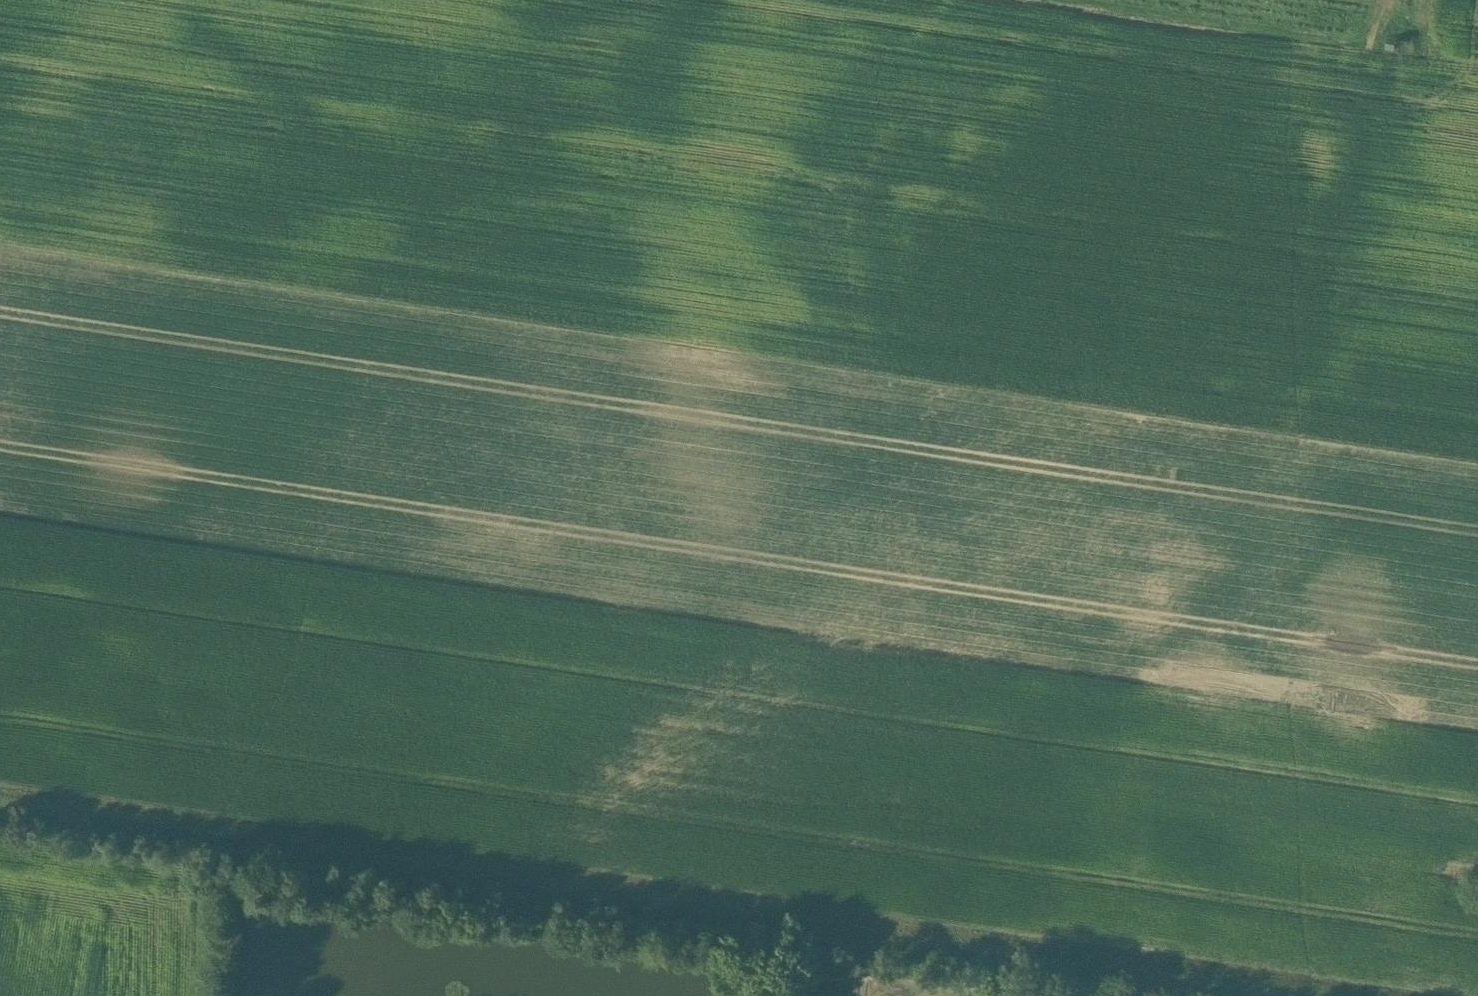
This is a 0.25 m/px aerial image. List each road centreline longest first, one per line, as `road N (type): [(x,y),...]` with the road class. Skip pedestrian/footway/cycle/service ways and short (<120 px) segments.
road 1 (track): [(0,388),(745,492)]

